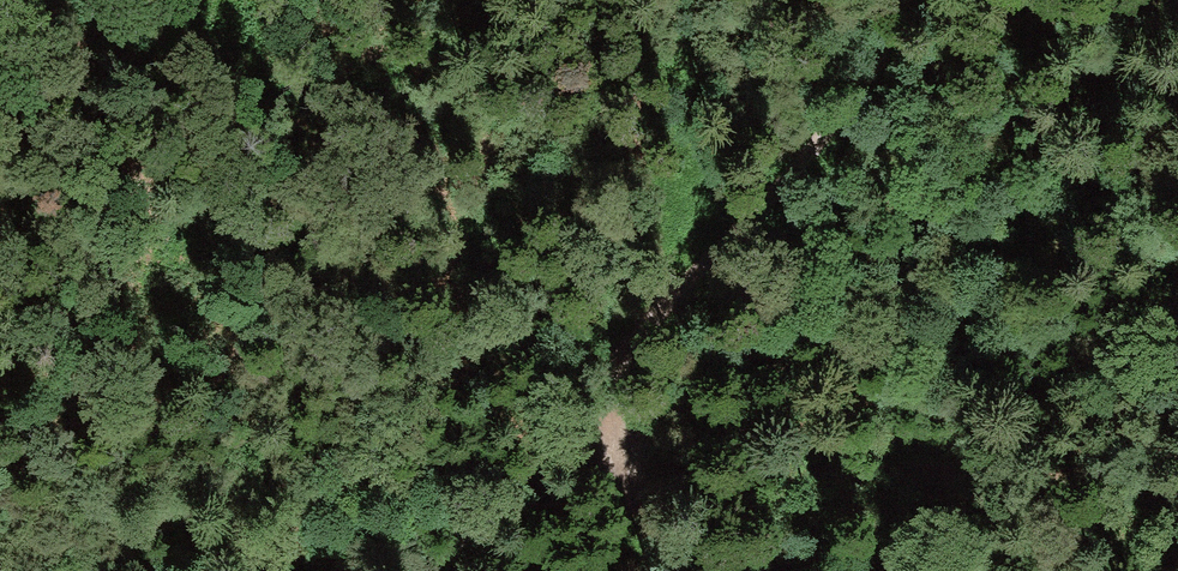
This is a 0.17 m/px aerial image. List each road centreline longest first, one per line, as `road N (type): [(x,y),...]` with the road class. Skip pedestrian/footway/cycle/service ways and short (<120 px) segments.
road 1 (track): [(911,0),(817,159),(625,331),(592,411)]
road 2 (track): [(409,0),(186,38),(0,103)]
road 3 (track): [(592,411),(484,537),(421,570)]
road 4 (track): [(592,411),(621,505),(663,561),(685,570)]

